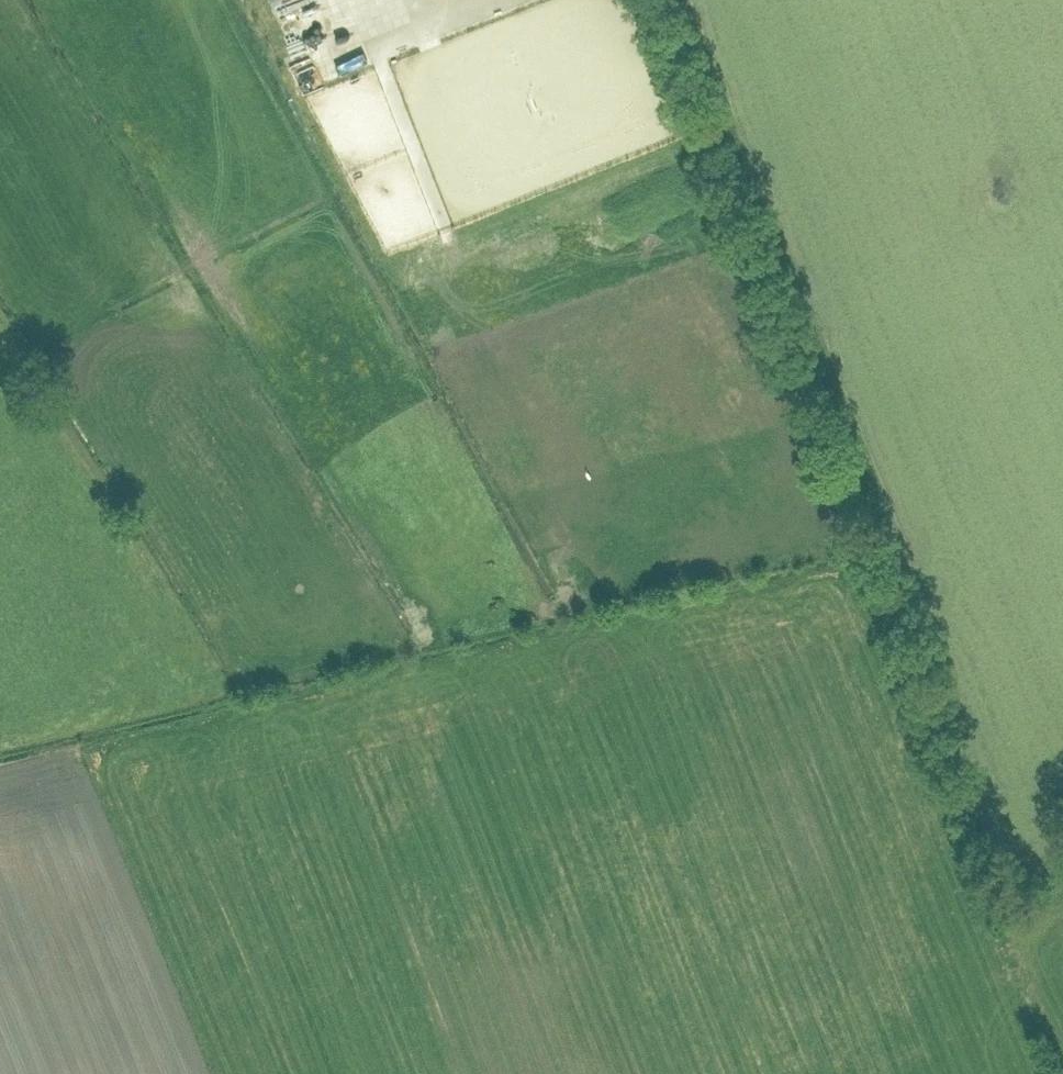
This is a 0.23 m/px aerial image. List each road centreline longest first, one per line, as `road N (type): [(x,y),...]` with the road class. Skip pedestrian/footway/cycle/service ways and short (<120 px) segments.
road 1 (track): [(884,541),(670,0)]

